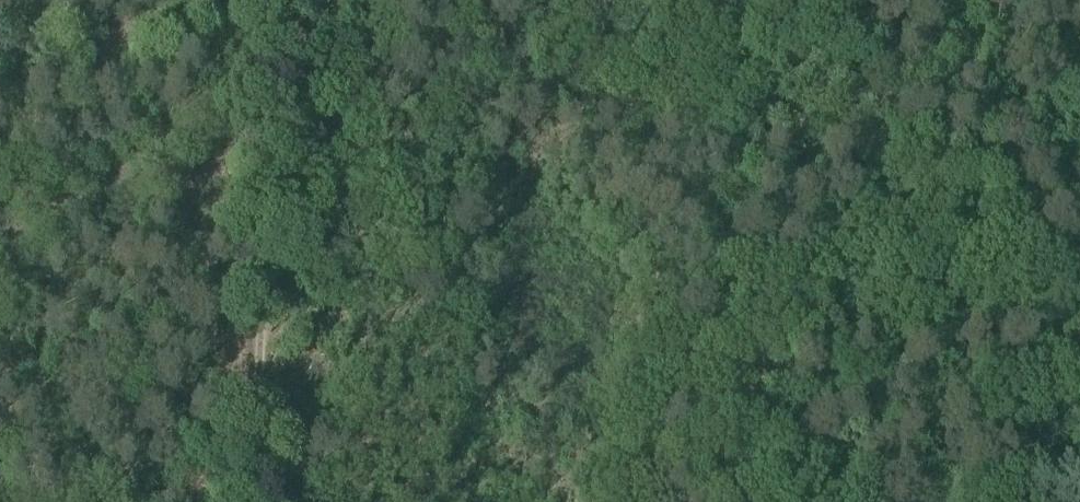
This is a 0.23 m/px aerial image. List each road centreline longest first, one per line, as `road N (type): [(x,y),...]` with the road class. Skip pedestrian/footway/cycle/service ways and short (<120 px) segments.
road 1 (track): [(602,501),(626,446),(669,436),(823,360),(929,334),(1079,317)]
road 2 (track): [(263,501),(291,0)]

